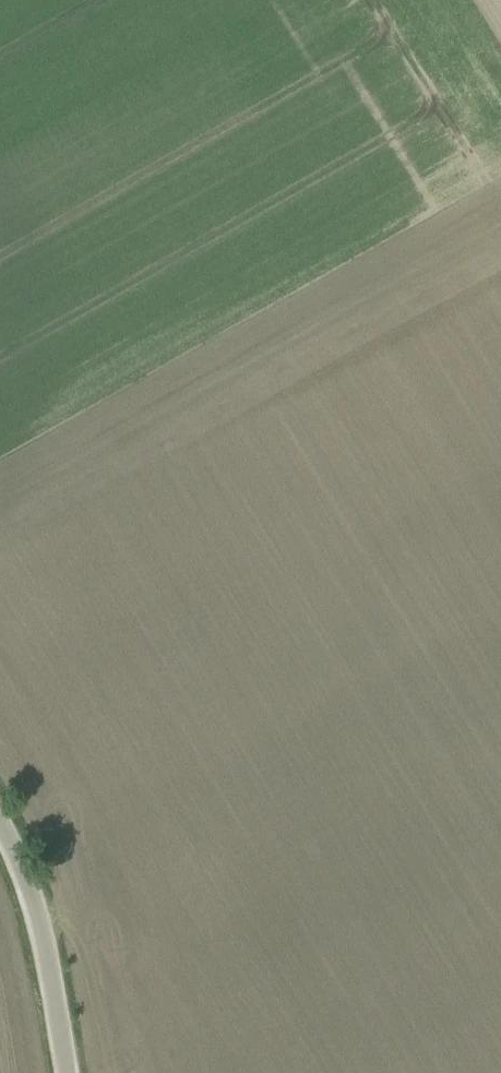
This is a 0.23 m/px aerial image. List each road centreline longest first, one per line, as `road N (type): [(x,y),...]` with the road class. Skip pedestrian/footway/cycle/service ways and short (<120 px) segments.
road 1 (residential): [(68,1072),(37,905),(0,837)]

